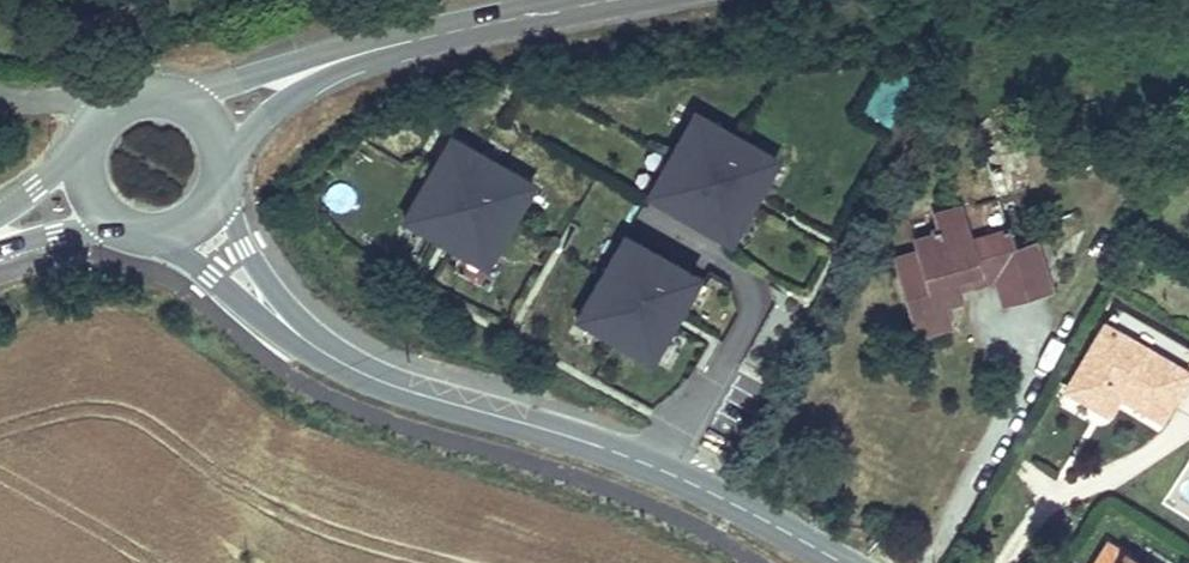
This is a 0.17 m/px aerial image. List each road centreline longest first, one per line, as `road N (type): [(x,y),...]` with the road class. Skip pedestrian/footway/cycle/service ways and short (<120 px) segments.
road 1 (tertiary): [(841,562),(683,480),(408,391),(290,328)]
road 2 (tertiary): [(608,0),(377,47)]
road 3 (tertiary): [(377,47),(173,103)]
road 4 (tertiary): [(217,161),(278,104),(377,47)]
road 5 (tertiary): [(155,230),(244,307),(290,328)]
road 6 (tertiary): [(290,328),(213,189)]
road 7 (tertiary): [(0,248),(119,222)]

